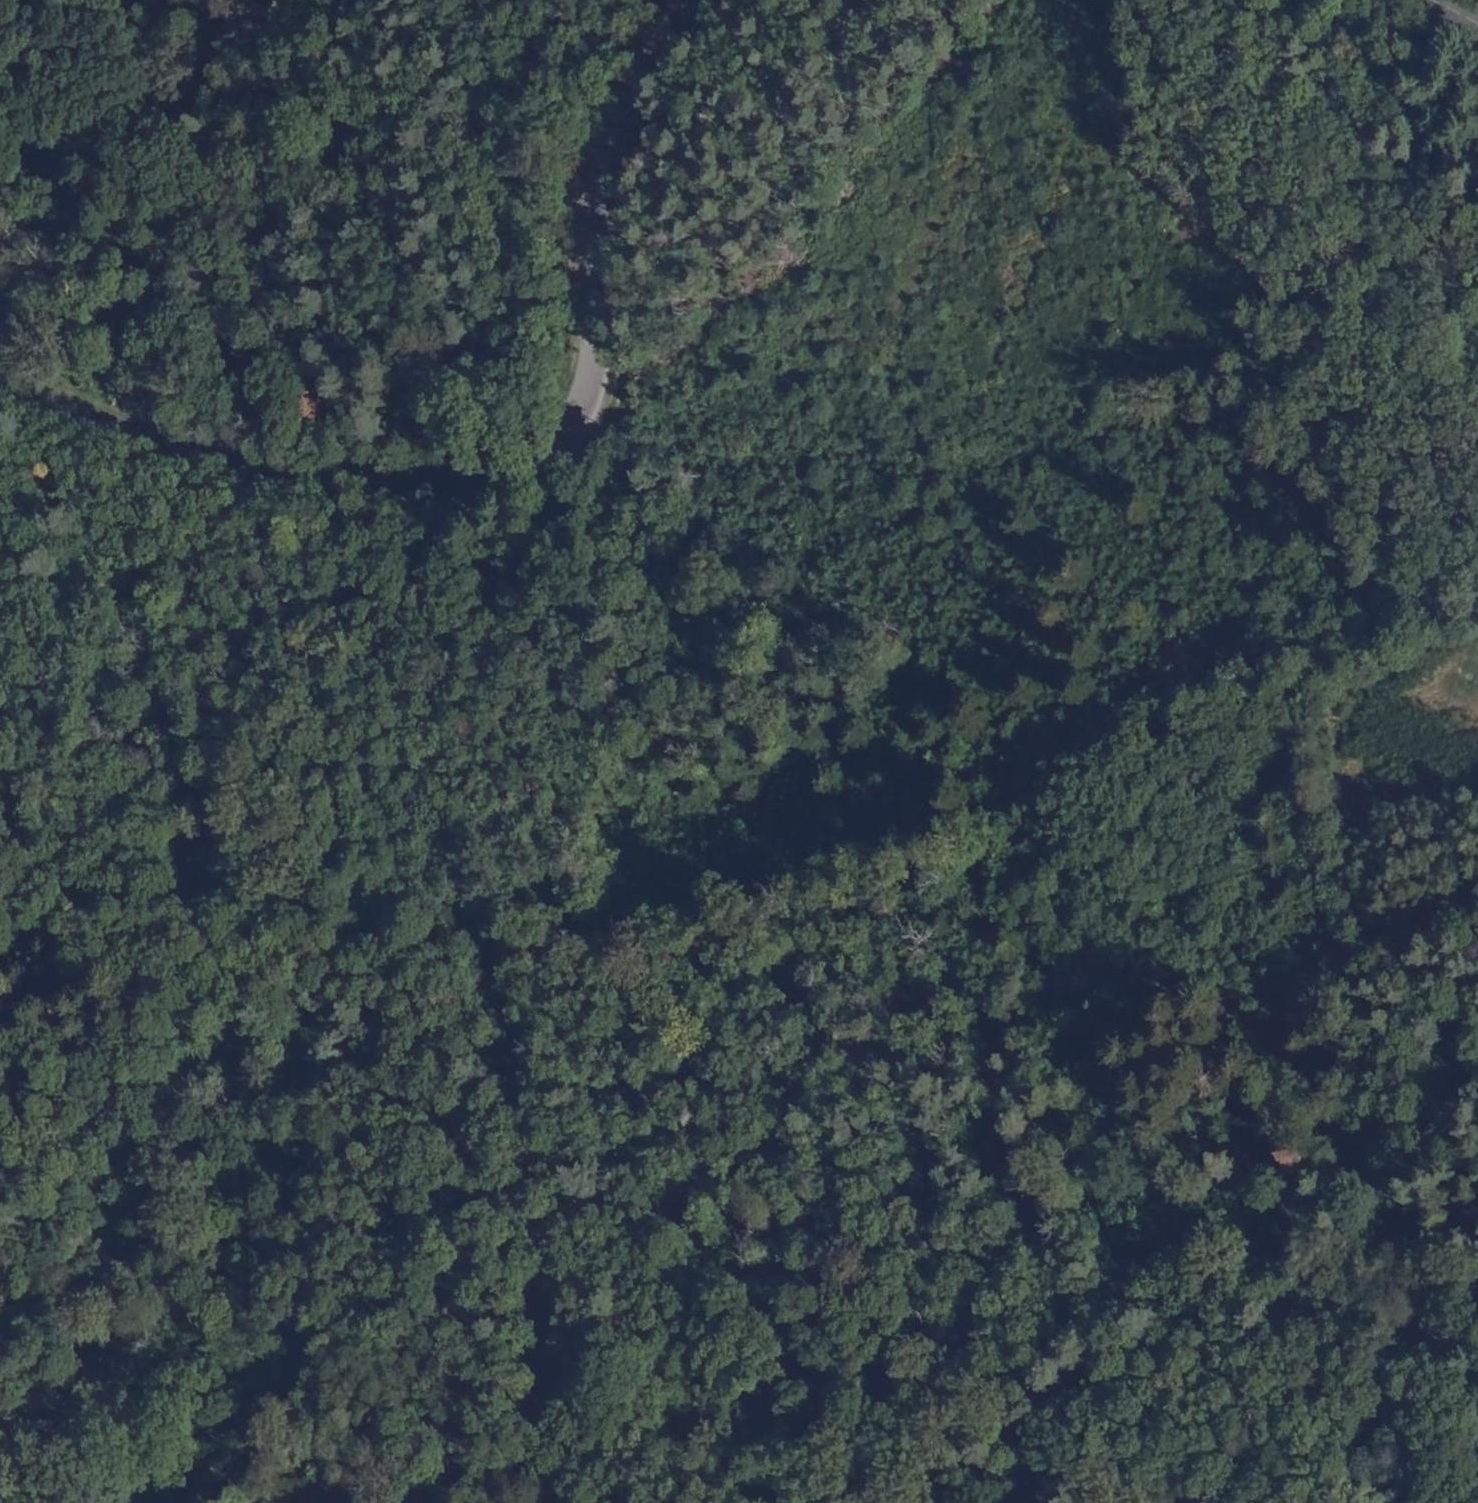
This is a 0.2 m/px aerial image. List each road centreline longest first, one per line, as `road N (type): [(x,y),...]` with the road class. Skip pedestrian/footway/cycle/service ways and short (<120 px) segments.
road 1 (track): [(1477,595),(1237,665),(1025,797),(645,950),(366,924),(283,937),(0,872)]
road 2 (tertiary): [(0,404),(68,438),(390,515),(510,512),(580,471),(598,414),(601,225),(620,138),(704,16),(725,0)]

